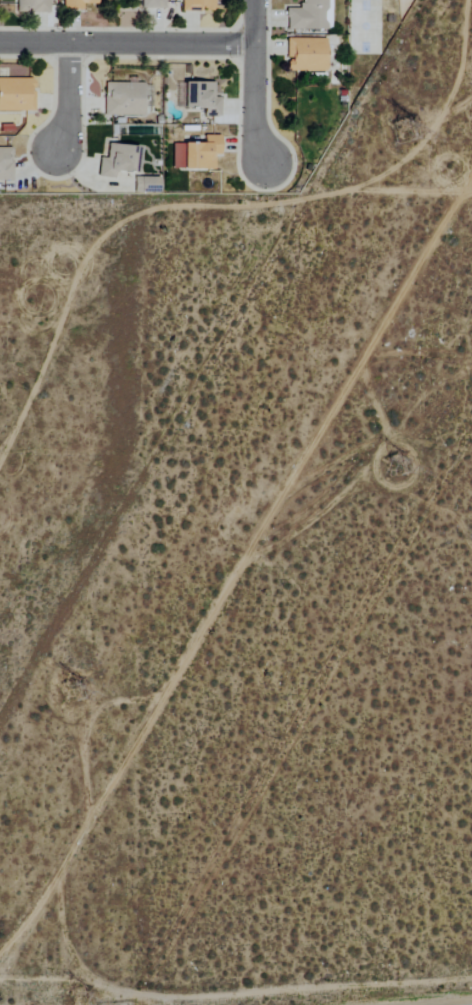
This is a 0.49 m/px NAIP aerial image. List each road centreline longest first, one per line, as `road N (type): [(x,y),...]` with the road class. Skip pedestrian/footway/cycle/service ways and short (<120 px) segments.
road 1 (residential): [(0,43),(254,44)]
road 2 (residential): [(264,164),(255,134),(254,0)]

